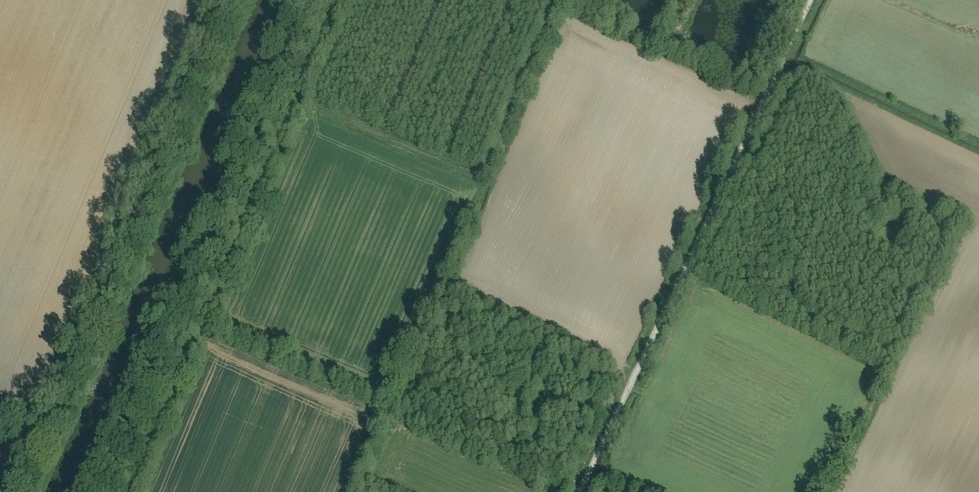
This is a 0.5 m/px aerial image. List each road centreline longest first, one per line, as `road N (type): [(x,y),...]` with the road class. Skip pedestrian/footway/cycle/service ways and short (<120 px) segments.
road 1 (residential): [(581,491),(811,0)]
road 2 (unclassified): [(310,0),(99,491)]

